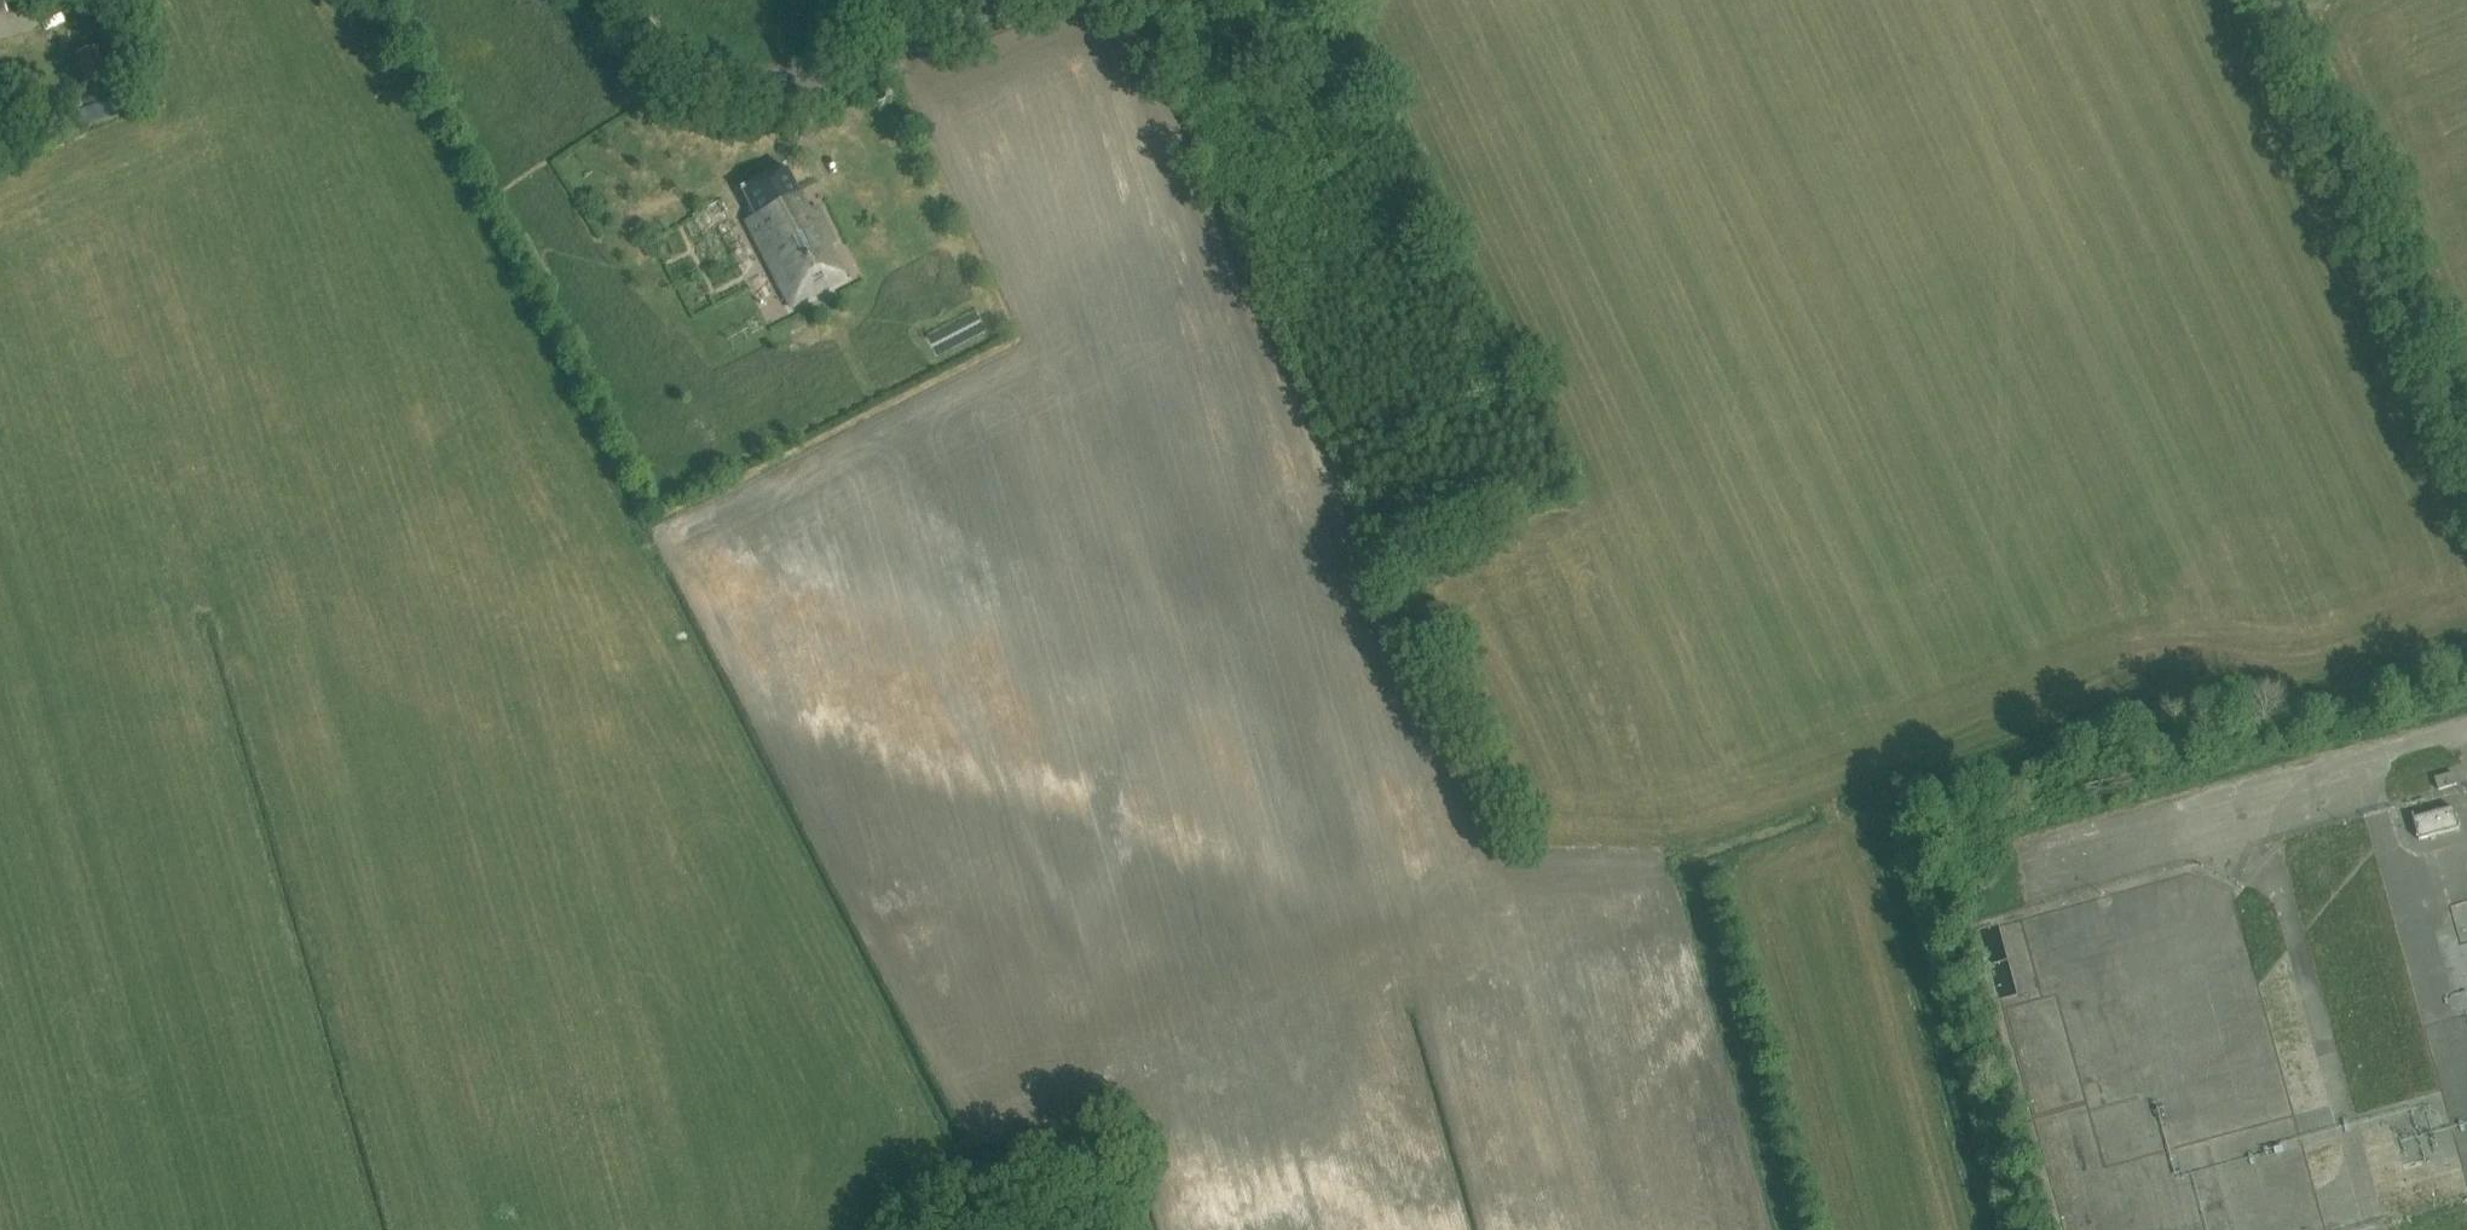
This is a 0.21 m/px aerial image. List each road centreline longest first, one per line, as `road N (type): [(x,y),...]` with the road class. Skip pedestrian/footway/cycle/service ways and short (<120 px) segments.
road 1 (tertiary): [(617,0),(675,55),(760,83),(830,75),(1006,0)]

